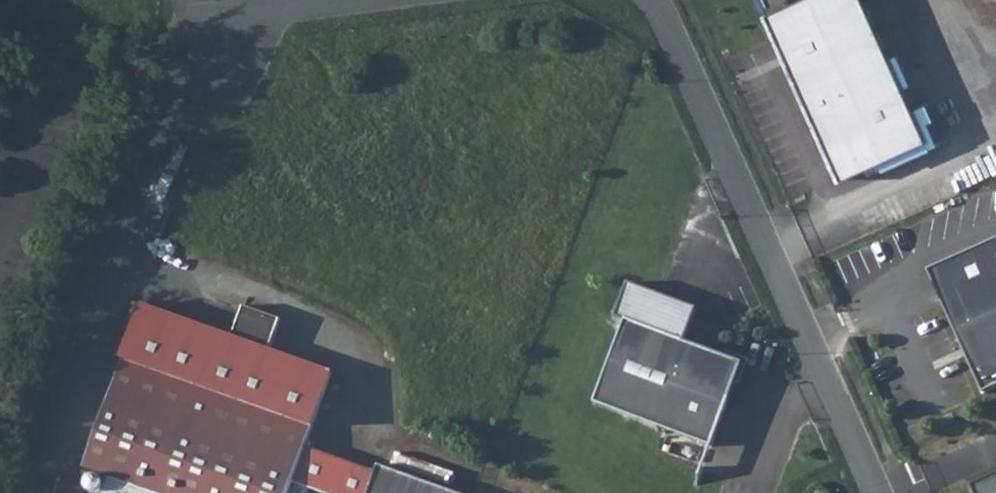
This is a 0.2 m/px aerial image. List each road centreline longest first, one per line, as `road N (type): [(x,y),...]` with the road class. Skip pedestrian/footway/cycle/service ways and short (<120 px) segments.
road 1 (residential): [(651,0),(875,492)]
road 2 (residential): [(199,63),(271,7),(325,0)]

